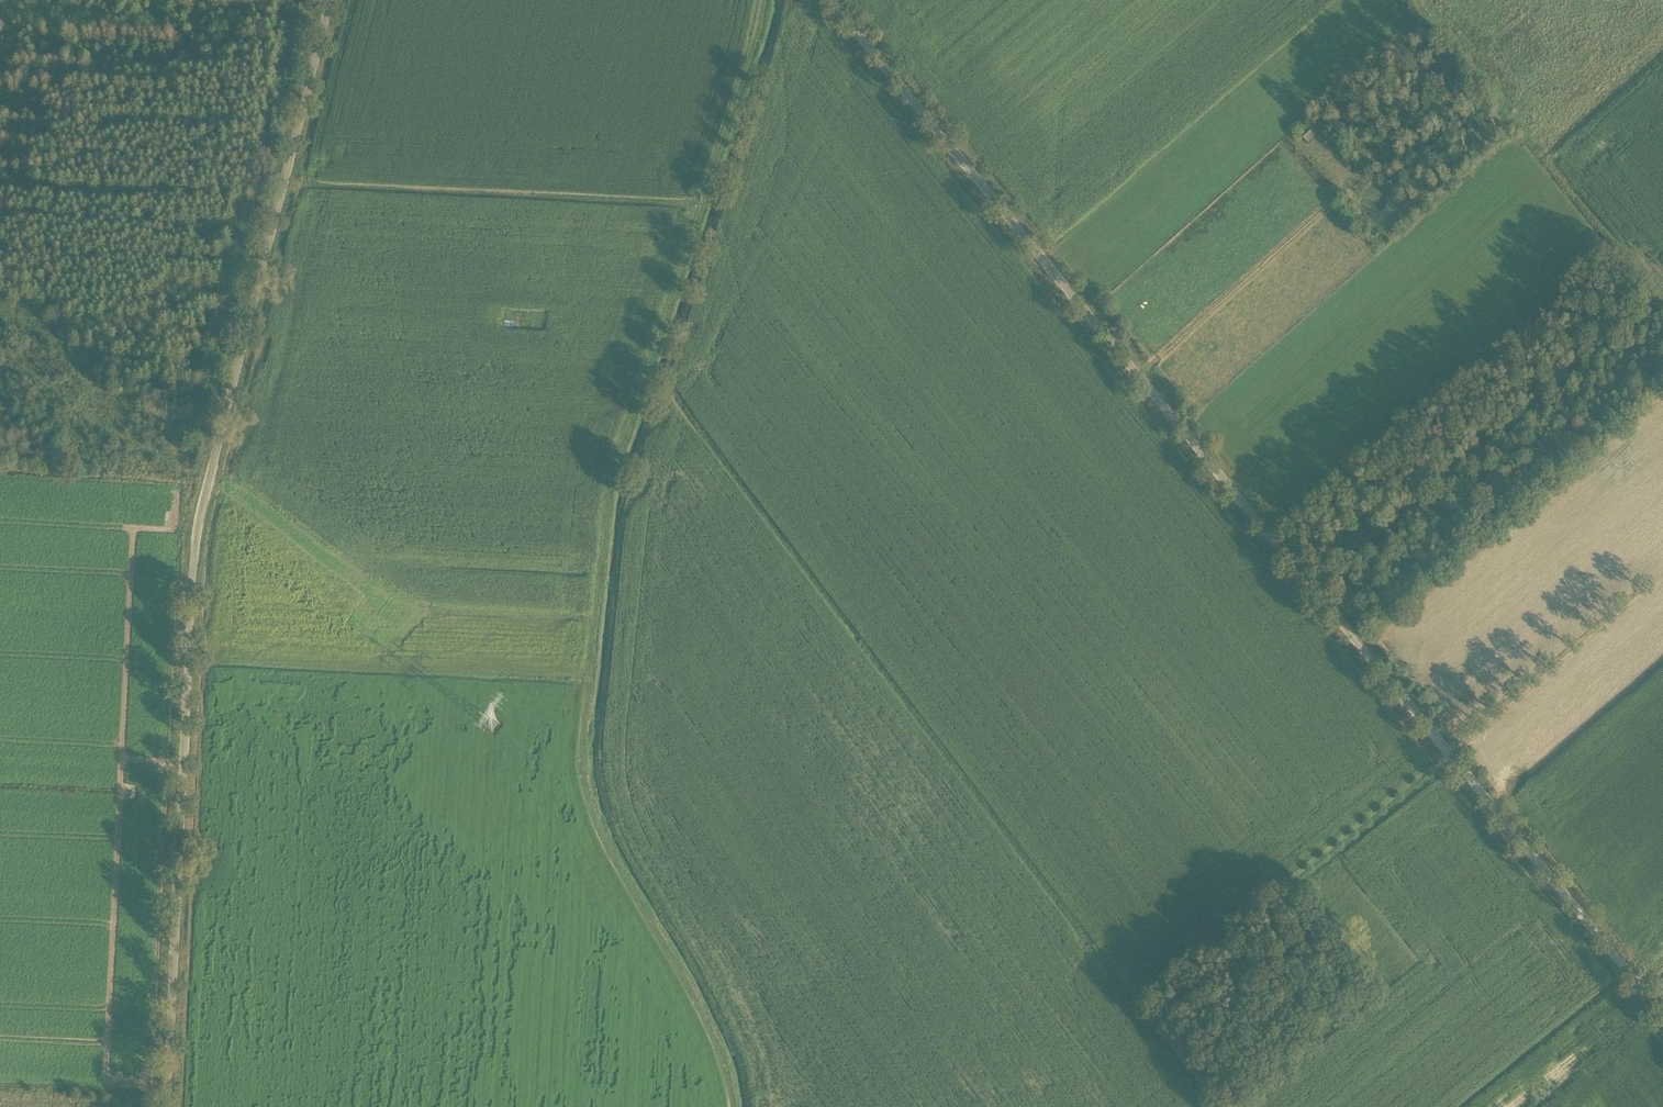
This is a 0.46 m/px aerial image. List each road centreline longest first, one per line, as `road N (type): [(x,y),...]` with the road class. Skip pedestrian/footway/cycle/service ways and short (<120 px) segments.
road 1 (unclassified): [(1662,1010),(828,0)]
road 2 (track): [(736,1106),(721,1049),(604,832),(585,740),(612,477),(768,0)]
road 3 (unclassified): [(331,0),(198,512),(166,1106)]

